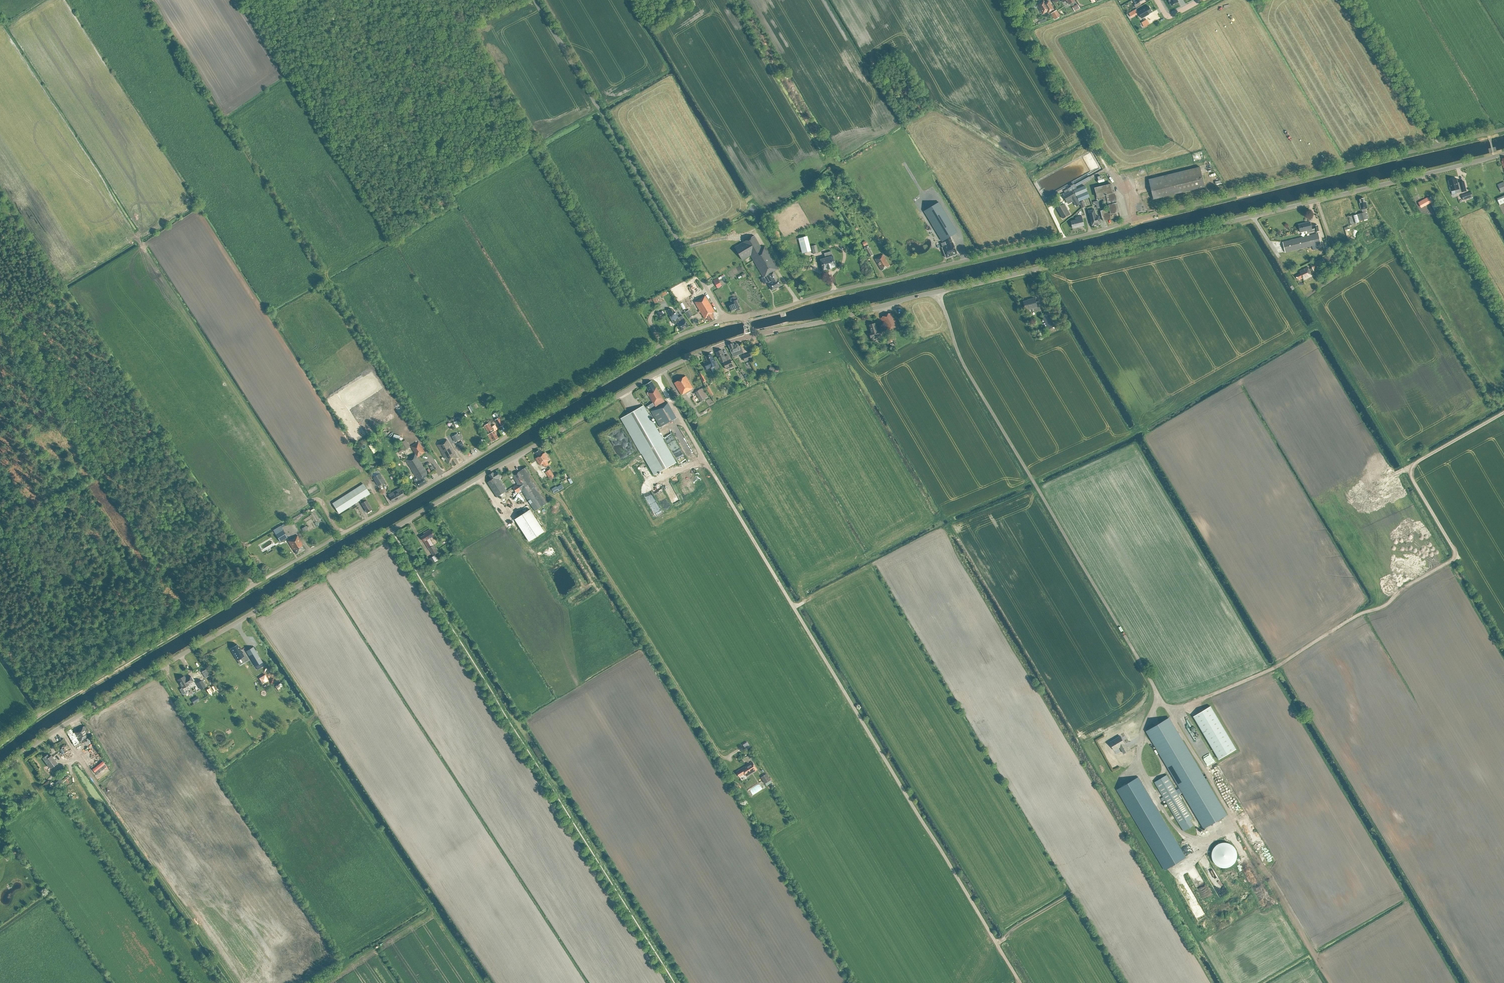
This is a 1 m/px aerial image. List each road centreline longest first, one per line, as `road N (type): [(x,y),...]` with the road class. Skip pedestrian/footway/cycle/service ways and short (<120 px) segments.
road 1 (unclassified): [(0,771),(52,732),(612,399),(749,336)]
road 2 (unclassified): [(744,316),(1503,128)]
road 3 (unclassified): [(749,336),(1503,154)]
road 4 (track): [(655,374),(1020,982)]
road 5 (unclassified): [(243,592),(602,378),(725,320)]
road 6 (track): [(1205,697),(1383,607),(1455,557),(1412,469),(1503,412)]
road 7 (unclassified): [(725,320),(535,0)]
road 8 (track): [(720,755),(562,501),(521,454)]
road 9 (track): [(0,743),(243,592)]

